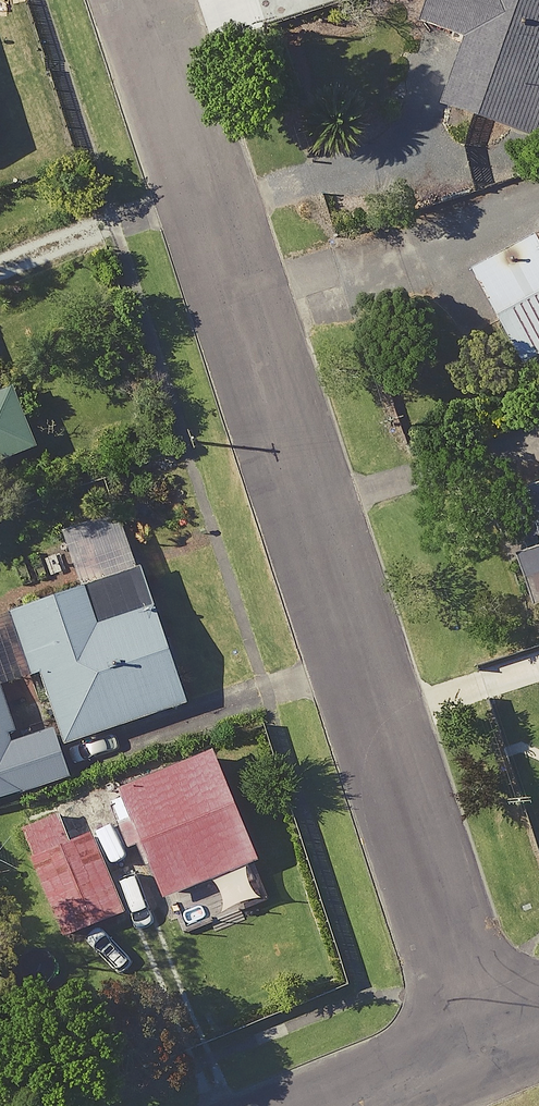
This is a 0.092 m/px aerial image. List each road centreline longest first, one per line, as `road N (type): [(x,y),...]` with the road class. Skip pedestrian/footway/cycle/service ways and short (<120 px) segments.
road 1 (residential): [(138,0),(482,1044)]
road 2 (residential): [(482,1044),(334,1105)]

